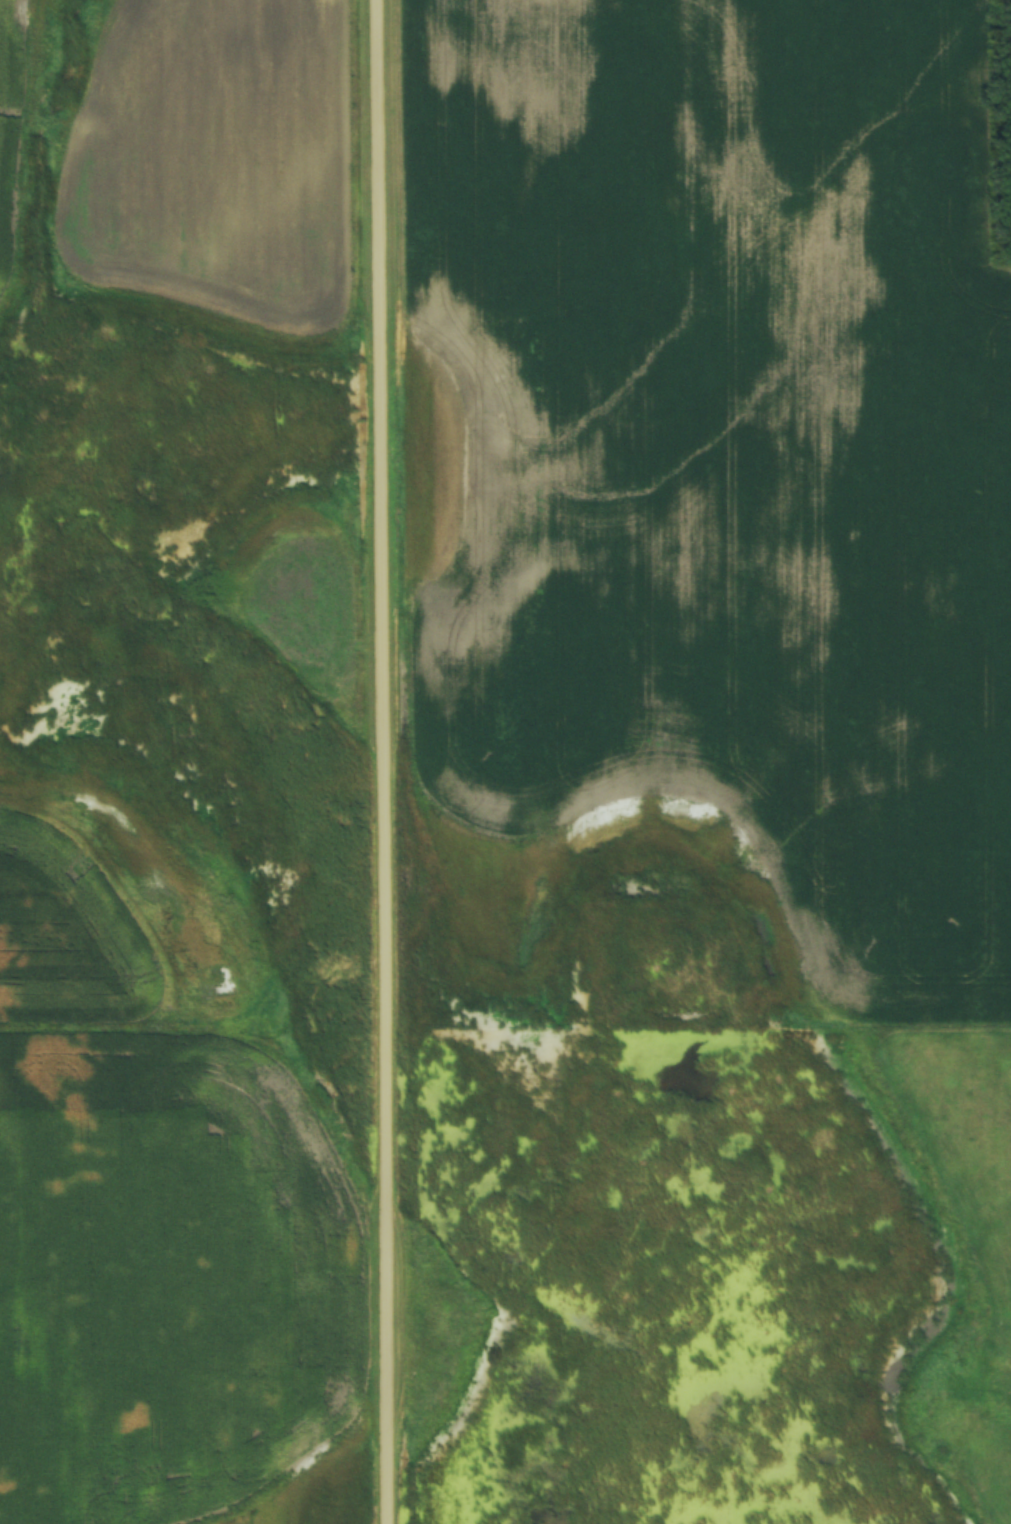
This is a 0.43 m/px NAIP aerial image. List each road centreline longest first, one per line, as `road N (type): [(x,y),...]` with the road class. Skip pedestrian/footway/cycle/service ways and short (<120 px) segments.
road 1 (residential): [(389,1523),(381,0)]

